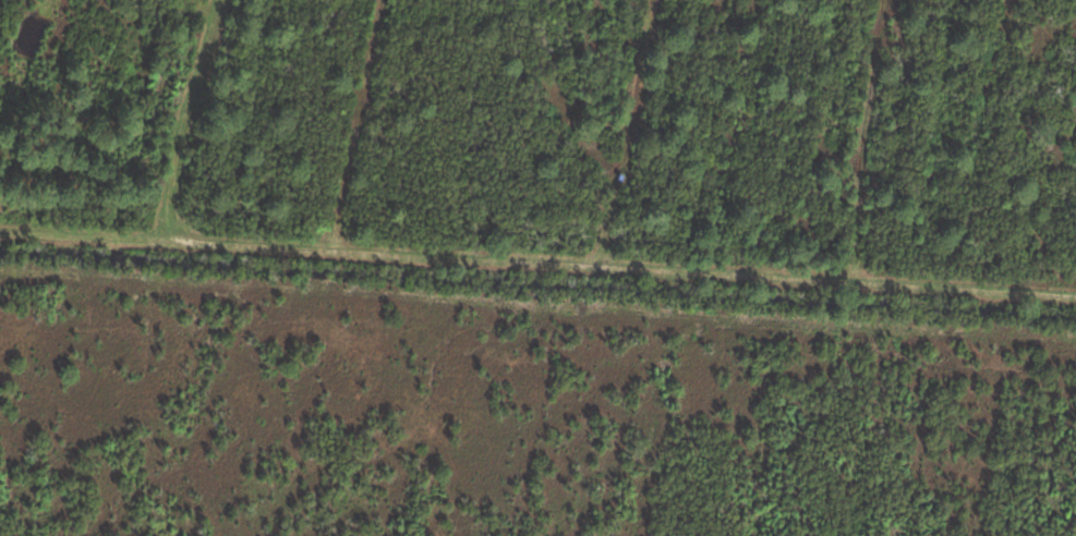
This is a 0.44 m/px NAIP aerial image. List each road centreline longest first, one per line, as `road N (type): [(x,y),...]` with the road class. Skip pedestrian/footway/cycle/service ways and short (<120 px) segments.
road 1 (track): [(0,229),(1075,297)]
road 2 (track): [(0,274),(1075,338)]

